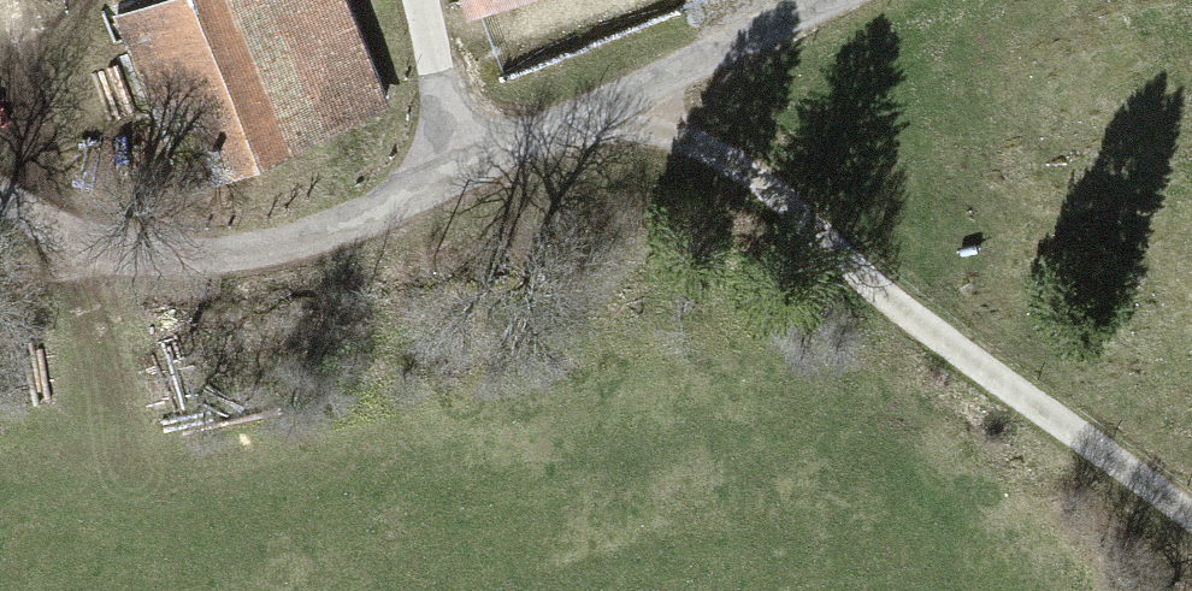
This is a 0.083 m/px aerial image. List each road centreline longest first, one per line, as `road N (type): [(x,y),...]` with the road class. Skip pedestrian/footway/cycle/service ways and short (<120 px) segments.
road 1 (unclassified): [(0,200),(123,266),(266,247),(619,103),(825,0)]
road 2 (track): [(619,103),(722,147),(849,267),(1023,403),(1191,518)]
road 3 (track): [(433,0),(482,158)]

